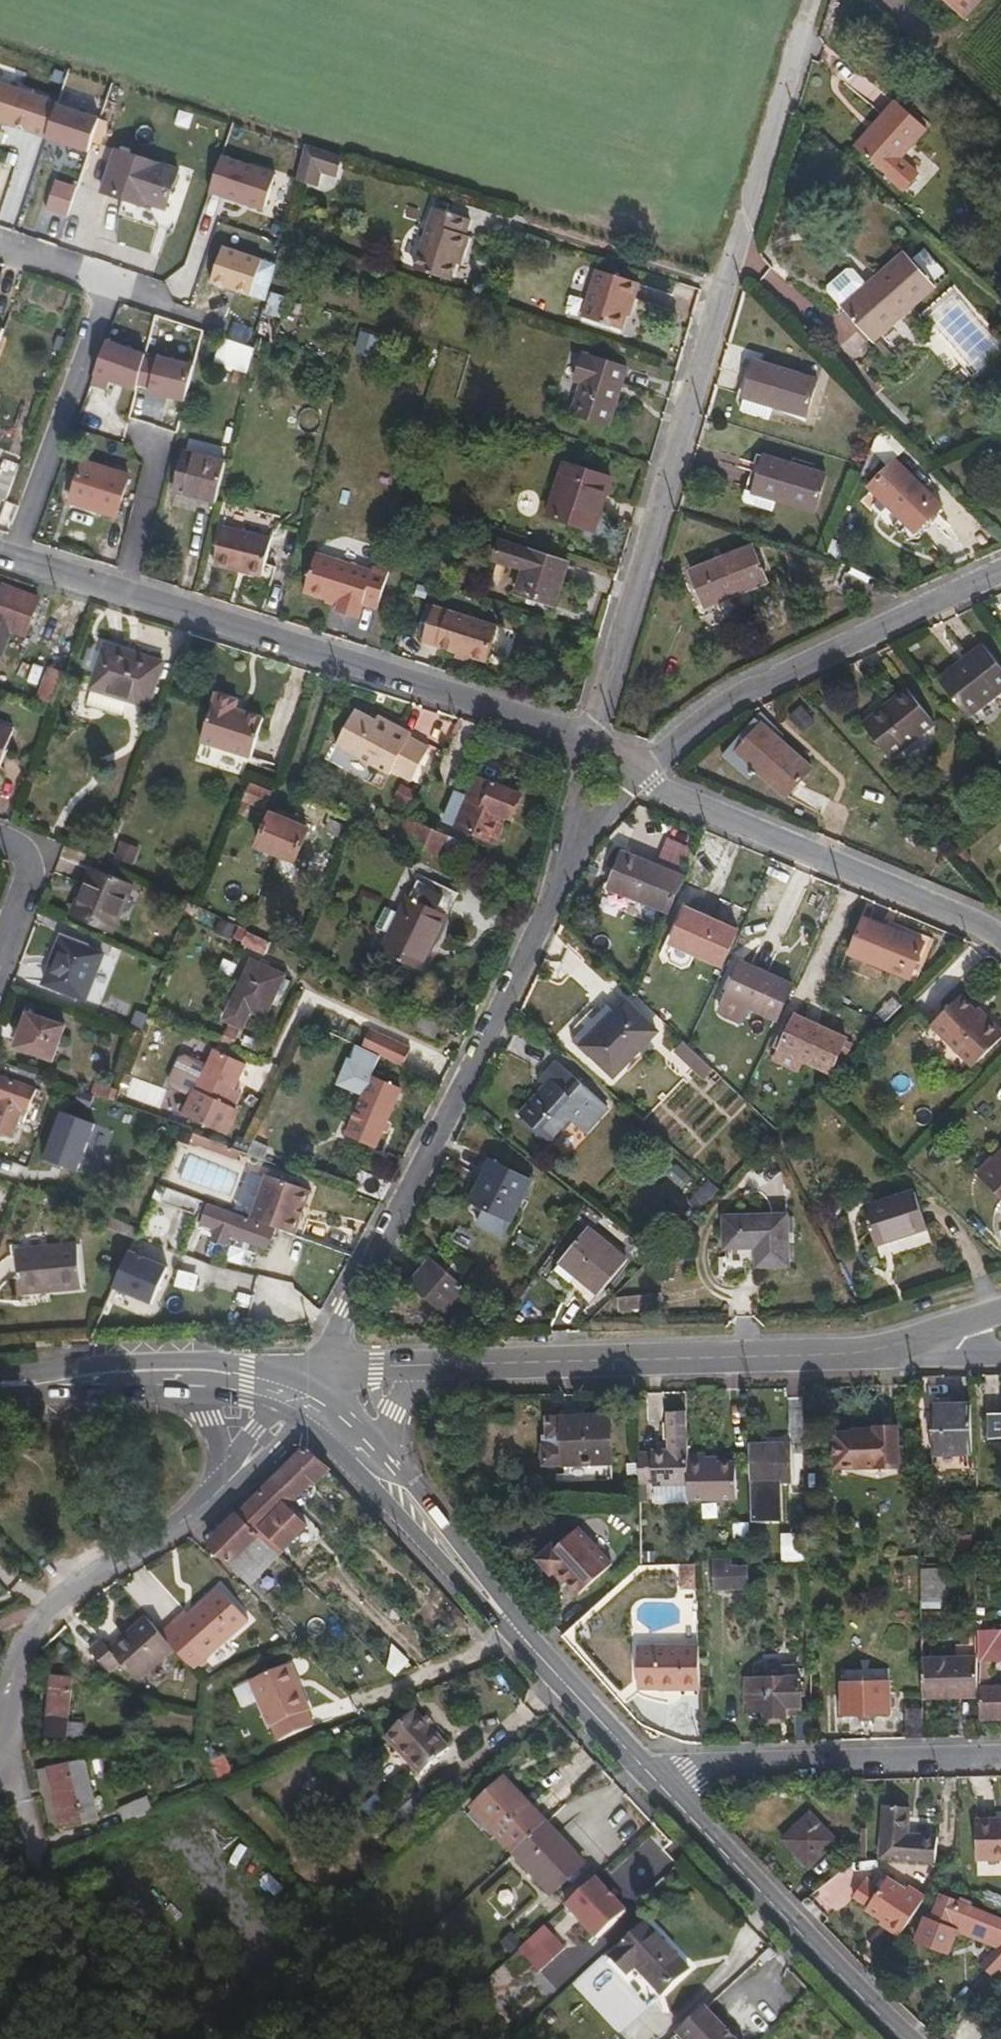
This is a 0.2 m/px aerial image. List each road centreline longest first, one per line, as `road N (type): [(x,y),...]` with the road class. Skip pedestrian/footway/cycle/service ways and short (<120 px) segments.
road 1 (residential): [(816,0),(590,739)]
road 2 (residential): [(0,550),(590,739)]
road 3 (residential): [(329,1368),(567,866)]
road 4 (tertiary): [(461,1364),(861,1354),(941,1336)]
road 5 (residential): [(643,774),(724,693),(1000,563)]
road 6 (residential): [(643,774),(1000,935)]
road 7 (secondary): [(904,2038),(662,1787)]
road 8 (residential): [(662,1787),(708,1767),(1000,1757)]
road 9 (secondary): [(301,1419),(533,1649)]
road 10 (residential): [(227,1481),(62,1602),(31,1639),(0,1699)]
road 11 (secondary): [(273,1368),(151,1360),(0,1377)]
road 12 (secondary): [(533,1649),(383,1451)]
road 13 (secondary): [(662,1787),(533,1649)]
road 14 (track): [(40,1860),(44,2038)]
road 15 (secondary): [(0,1390),(175,1389)]
road 16 (residential): [(0,954),(37,851),(0,837)]
road 17 (tertiary): [(329,1368),(461,1364)]
road 18 (residential): [(590,739),(567,866)]
road 19 (residential): [(383,1451),(404,1393),(461,1364)]

